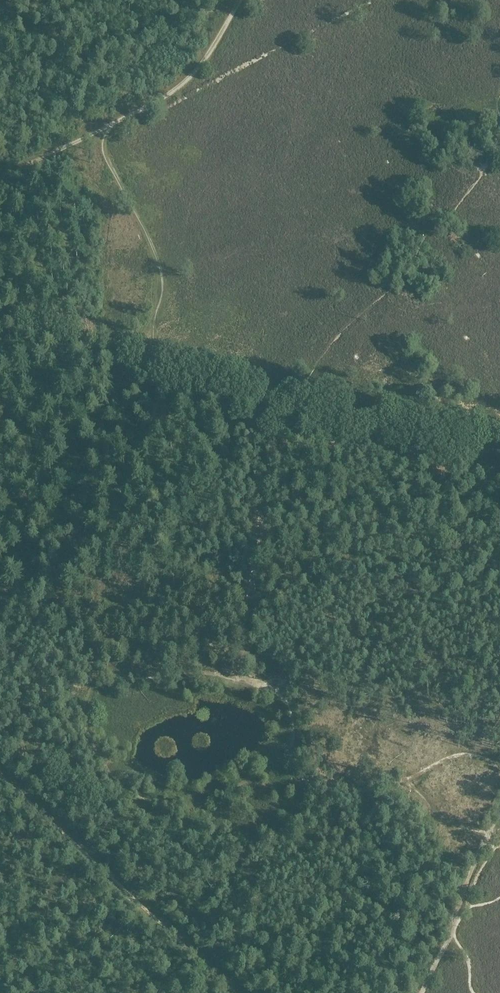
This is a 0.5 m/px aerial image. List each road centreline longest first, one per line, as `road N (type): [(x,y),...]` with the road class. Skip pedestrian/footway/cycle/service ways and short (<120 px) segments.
road 1 (track): [(204,963),(227,934),(343,900),(368,790)]
road 2 (track): [(242,0),(179,87),(105,127)]

